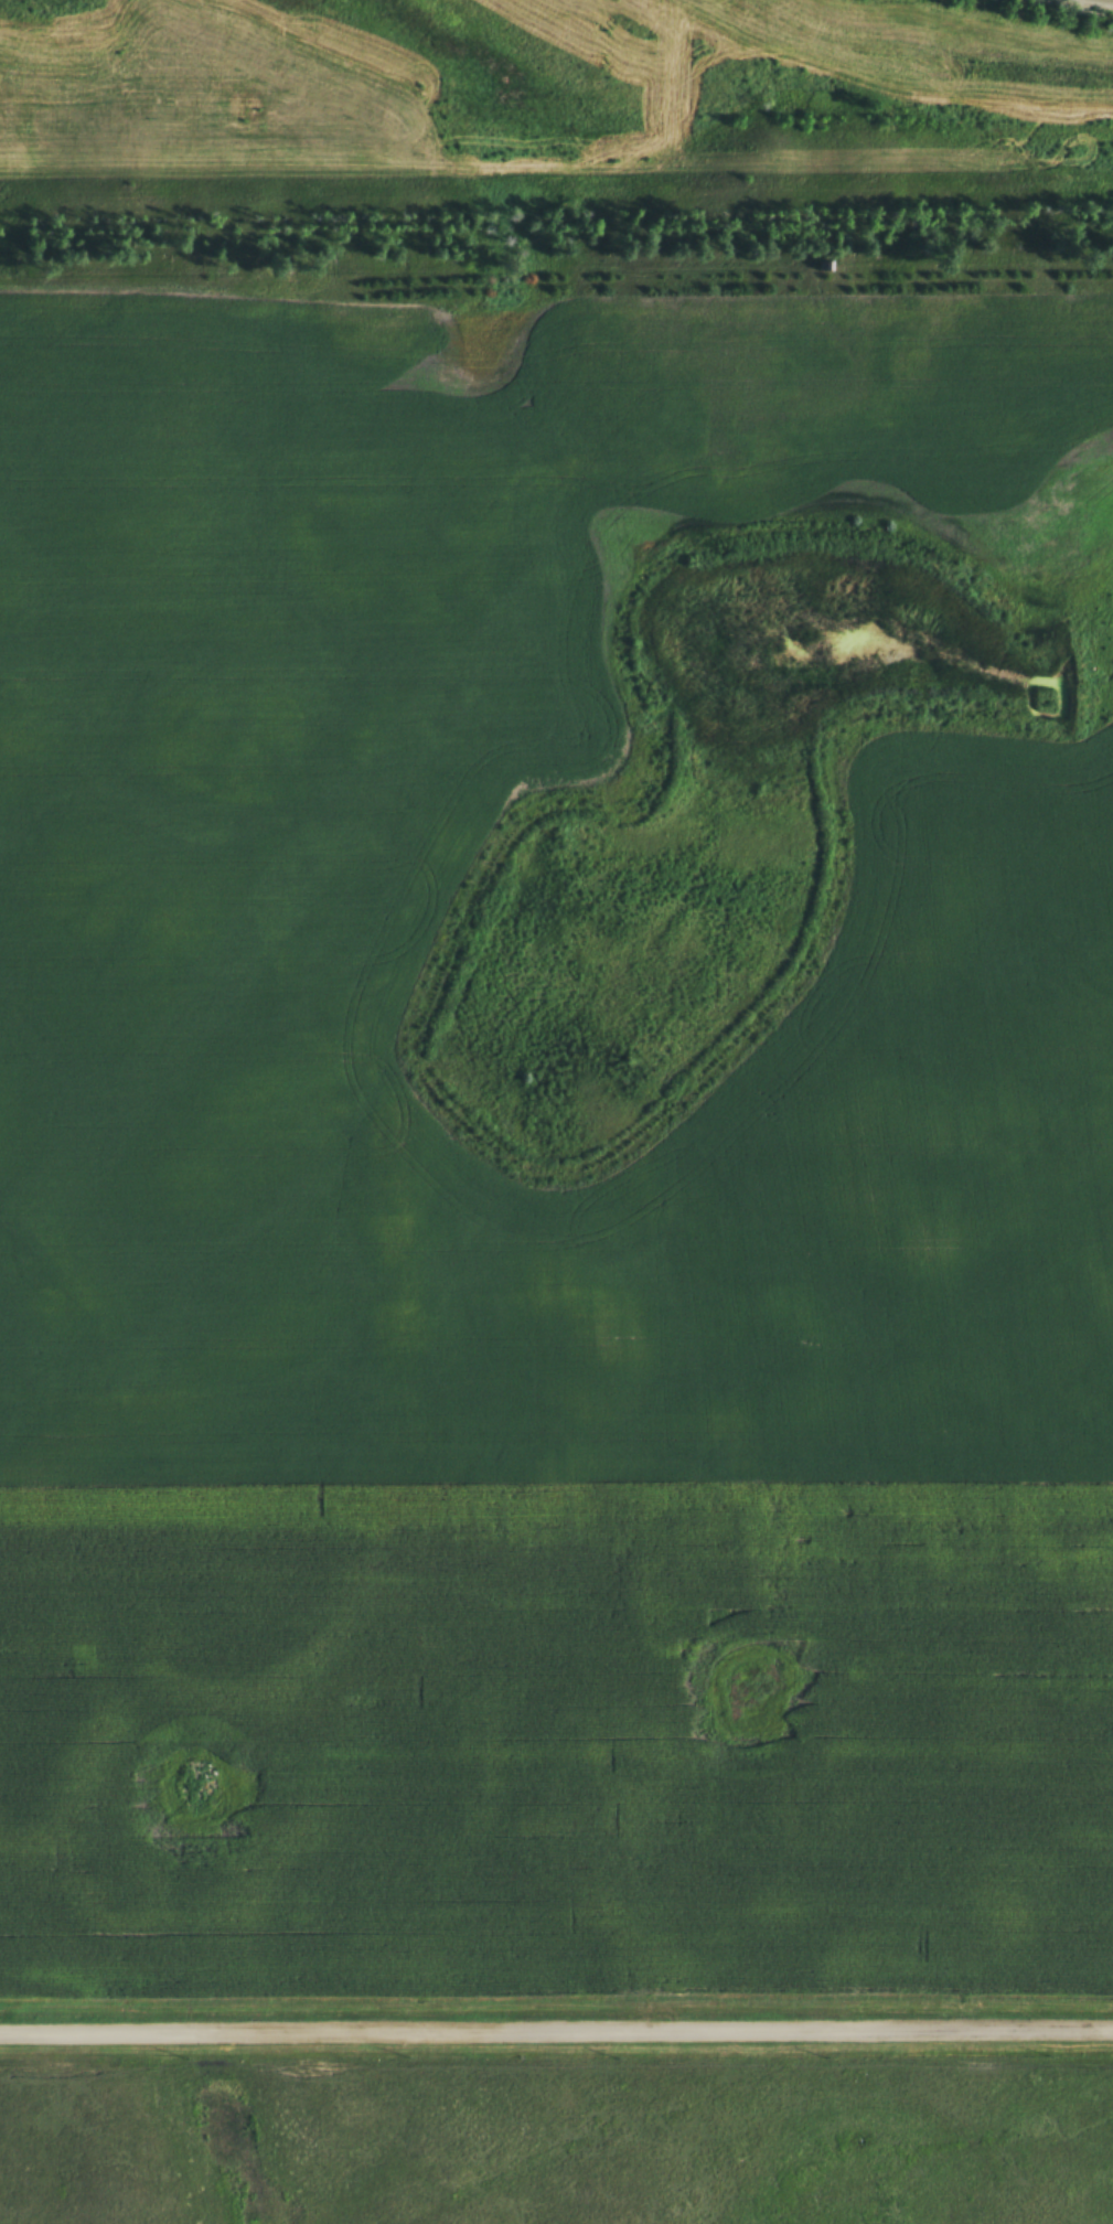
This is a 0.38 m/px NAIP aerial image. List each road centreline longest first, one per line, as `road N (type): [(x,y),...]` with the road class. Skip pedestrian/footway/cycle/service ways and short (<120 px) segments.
road 1 (residential): [(0,2031),(1112,2026)]

